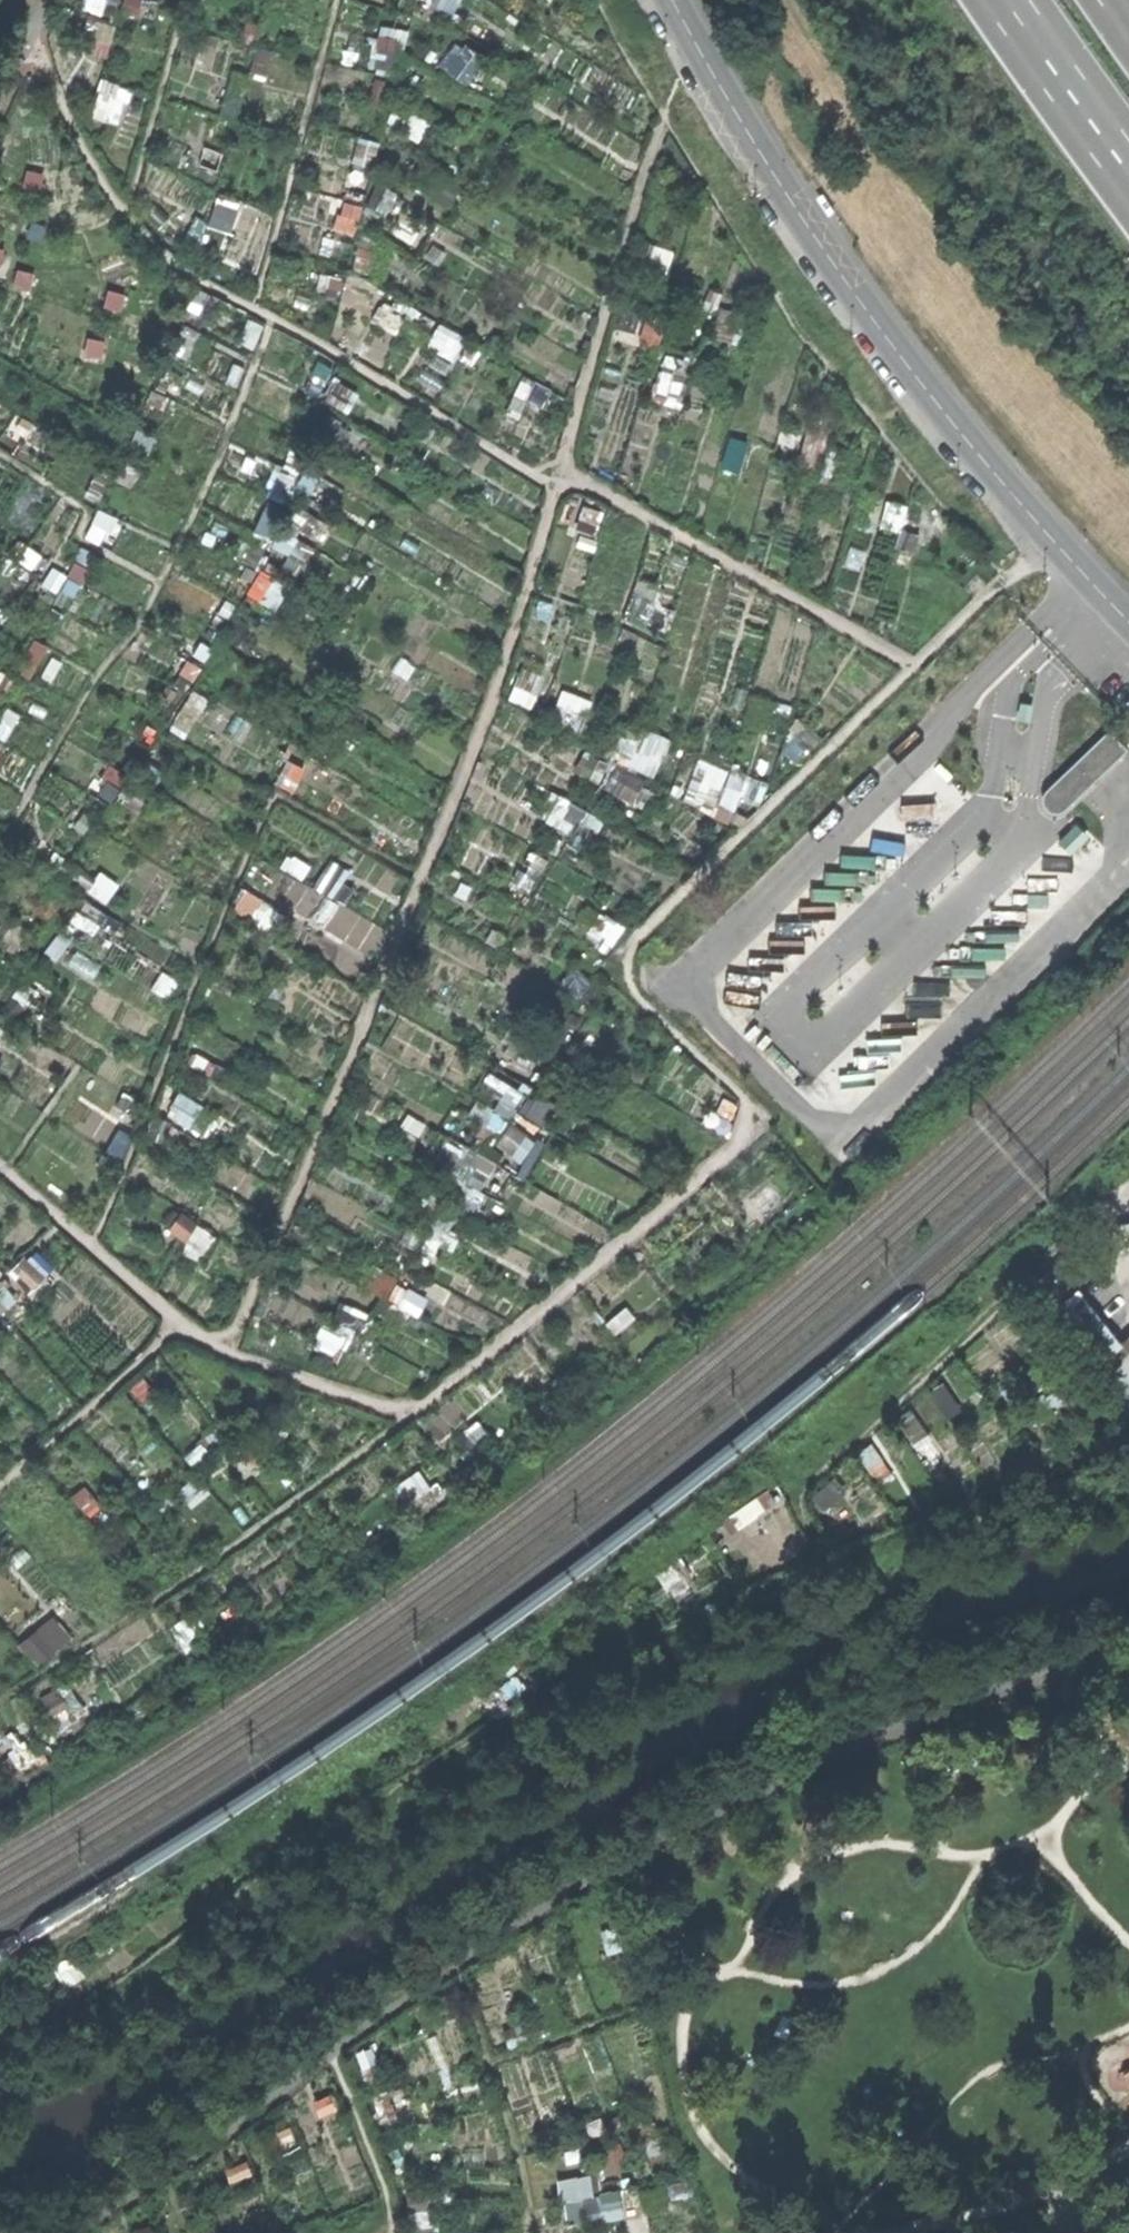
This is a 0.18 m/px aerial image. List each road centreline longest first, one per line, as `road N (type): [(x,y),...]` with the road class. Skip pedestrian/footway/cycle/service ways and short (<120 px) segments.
road 1 (unclassified): [(1128,620),(975,451),(883,332),(740,120),(672,0)]
road 2 (track): [(1128,1193),(806,1485),(802,1508),(823,1561)]
road 3 (trunk): [(1008,0),(1128,165)]

